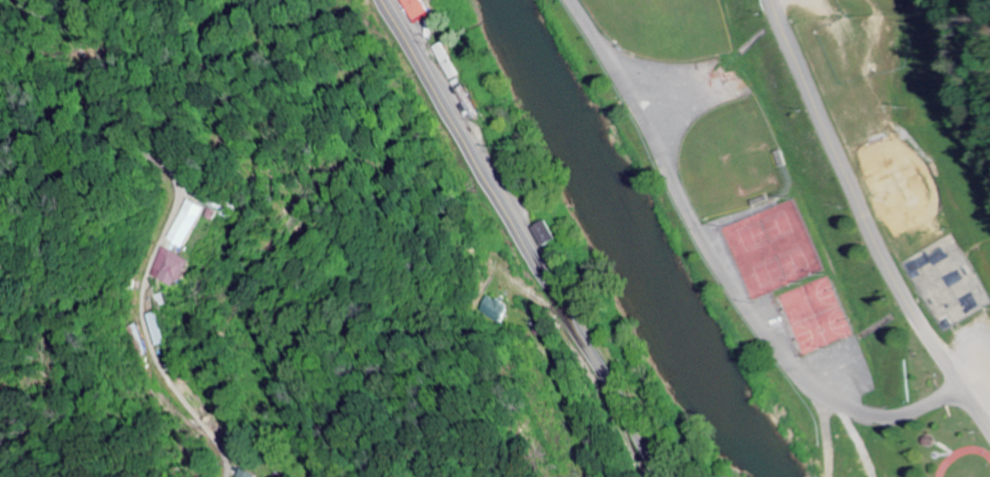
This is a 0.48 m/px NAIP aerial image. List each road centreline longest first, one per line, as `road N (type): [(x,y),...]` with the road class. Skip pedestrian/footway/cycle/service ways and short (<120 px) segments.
road 1 (residential): [(962,391),(913,411),(874,415),(836,402),(801,376),(708,247),(573,0)]
road 2 (residential): [(31,0),(48,32),(78,53),(167,185),(172,212),(128,317),(136,359),(171,426),(217,453),(219,476)]
road 3 (secondary): [(653,476),(375,0)]
road 4 (residential): [(989,432),(885,263),(774,0)]

